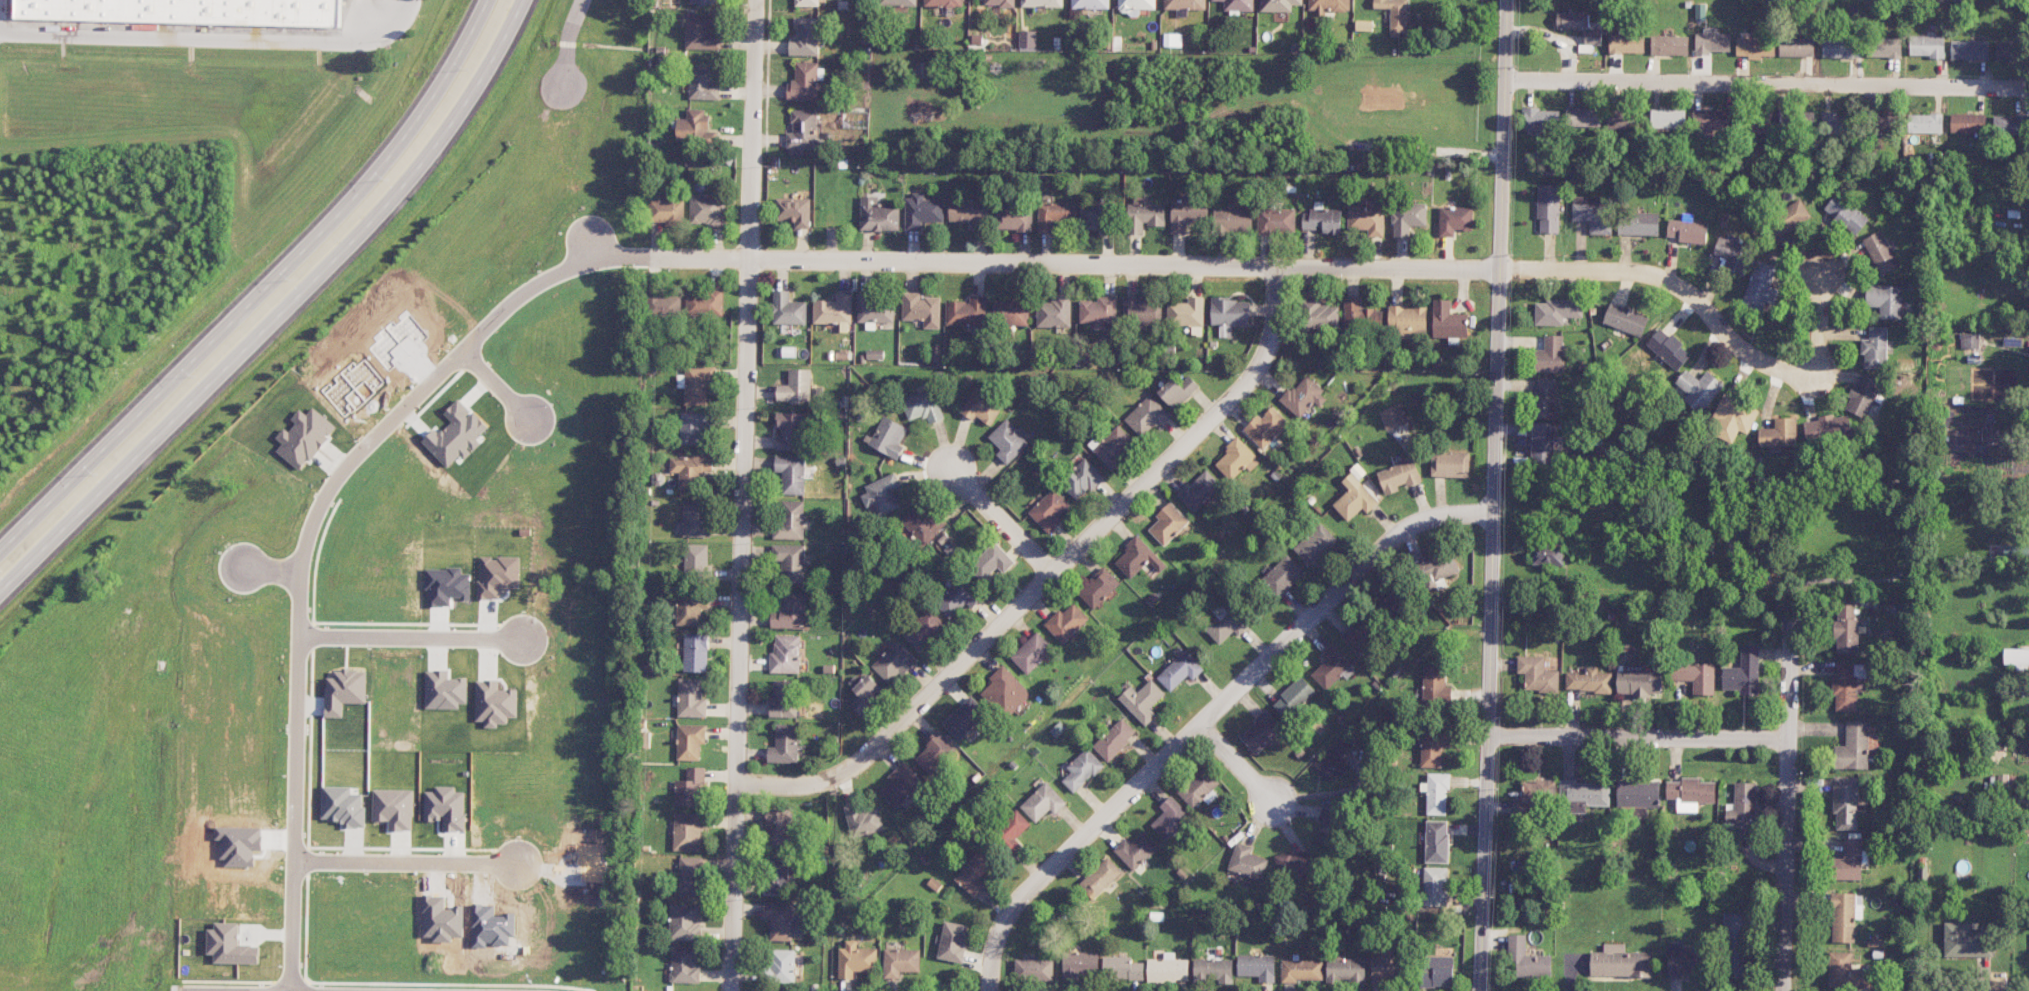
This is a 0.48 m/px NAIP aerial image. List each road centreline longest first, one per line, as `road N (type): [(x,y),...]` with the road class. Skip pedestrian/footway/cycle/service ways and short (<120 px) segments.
road 1 (residential): [(1500,270),(607,257),(522,292),(346,467),(324,499)]
road 2 (residential): [(1506,0),(1480,990)]
road 3 (residential): [(755,0),(730,990)]
road 4 (primary): [(0,595),(370,228),(444,138),(508,40),(524,0)]
road 5 (residential): [(1276,266),(1272,328),(1249,379),(863,757),(816,781),(736,784)]
road 6 (primary): [(487,0),(367,178),(0,544)]
road 7 (residential): [(1492,513),(1431,515),(1389,541),(1022,895),(997,934),(989,990)]
road 8 (residential): [(2028,87),(1504,79)]
road 9 (residential): [(324,499),(302,564),(293,990)]
road 10 (residential): [(1821,247),(1818,380),(1758,359),(1692,295),(1658,275),(1500,270)]
road 11 (residential): [(1792,597),(1782,990)]
road 12 (residential): [(1787,739),(1489,733)]
road 13 (residential): [(300,636),(527,637)]
road 14 (residential): [(296,862),(517,865)]
road 15 (residential): [(1052,572),(933,449)]
road 16 (residential): [(1199,724),(1289,819)]

